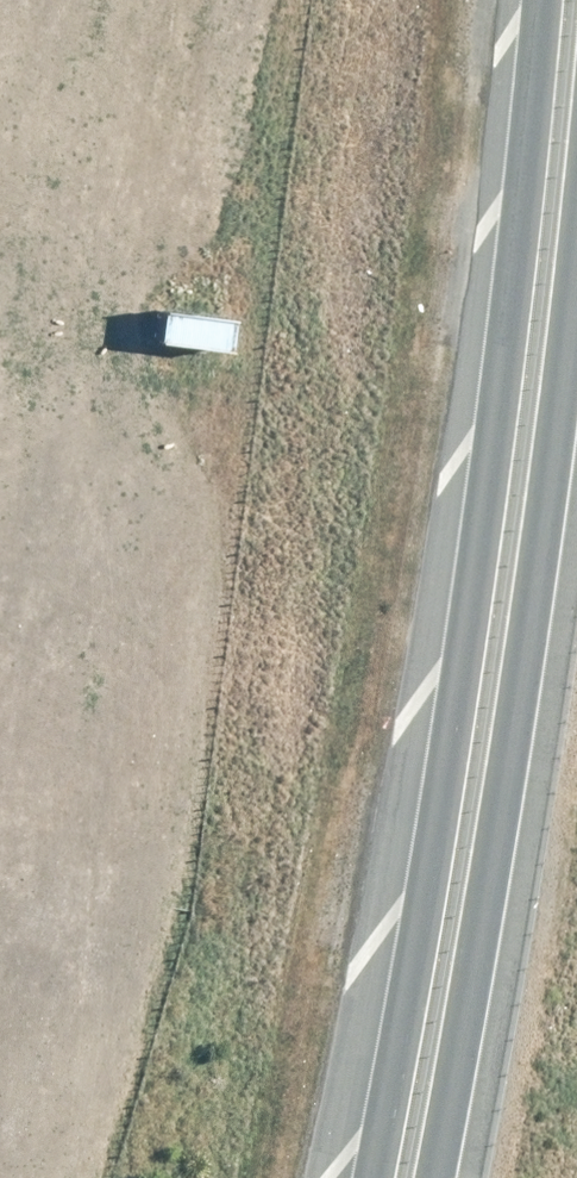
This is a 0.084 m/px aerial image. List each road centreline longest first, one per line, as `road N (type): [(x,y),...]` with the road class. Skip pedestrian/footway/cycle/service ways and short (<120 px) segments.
road 1 (trunk): [(368,1177),(524,262),(543,0)]
road 2 (trunk): [(576,194),(505,833),(437,1177)]

